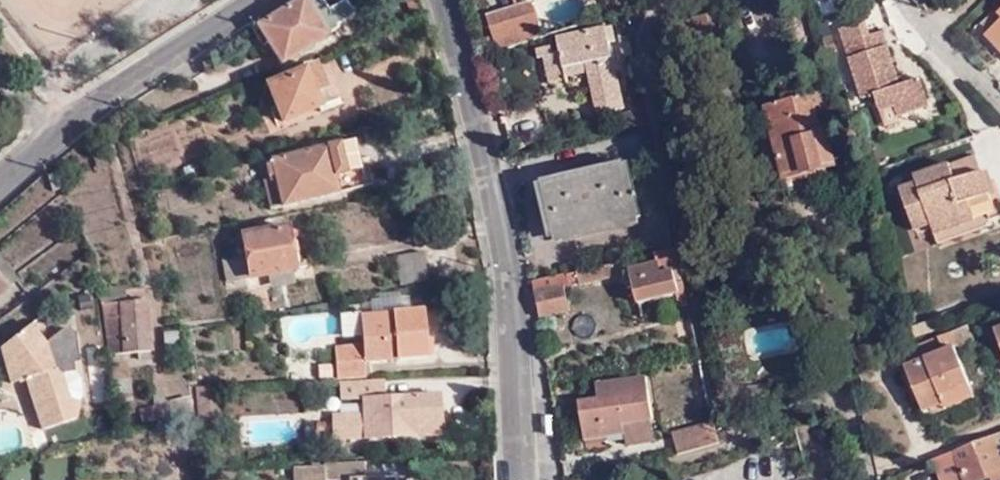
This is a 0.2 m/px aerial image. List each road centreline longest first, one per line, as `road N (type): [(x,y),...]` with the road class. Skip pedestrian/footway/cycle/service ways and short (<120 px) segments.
road 1 (residential): [(443,0),(511,285),(521,479)]
road 2 (residential): [(0,184),(76,118),(253,0)]
road 3 (residential): [(896,0),(999,105)]

